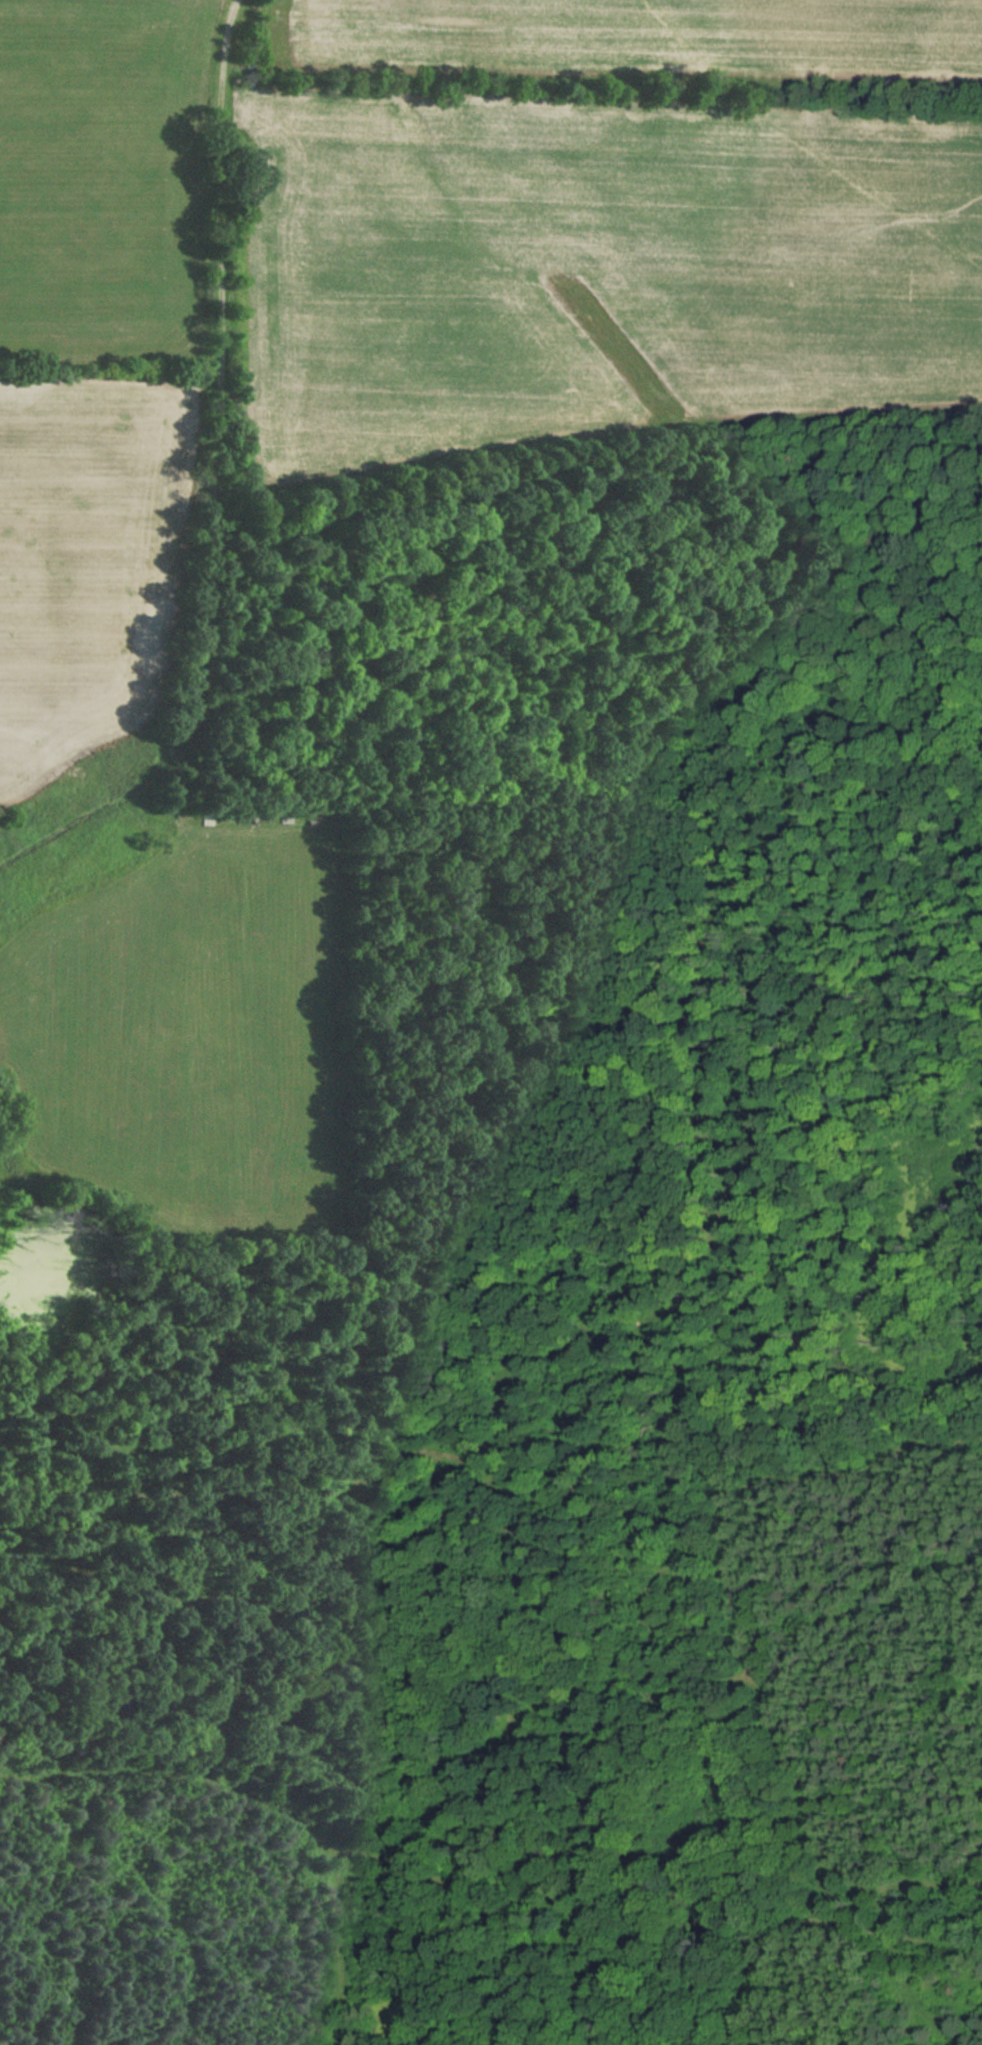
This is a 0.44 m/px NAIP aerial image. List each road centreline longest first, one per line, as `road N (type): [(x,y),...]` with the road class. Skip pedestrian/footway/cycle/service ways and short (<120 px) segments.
road 1 (track): [(231,4),(219,90),(222,326),(198,725),(168,848)]

